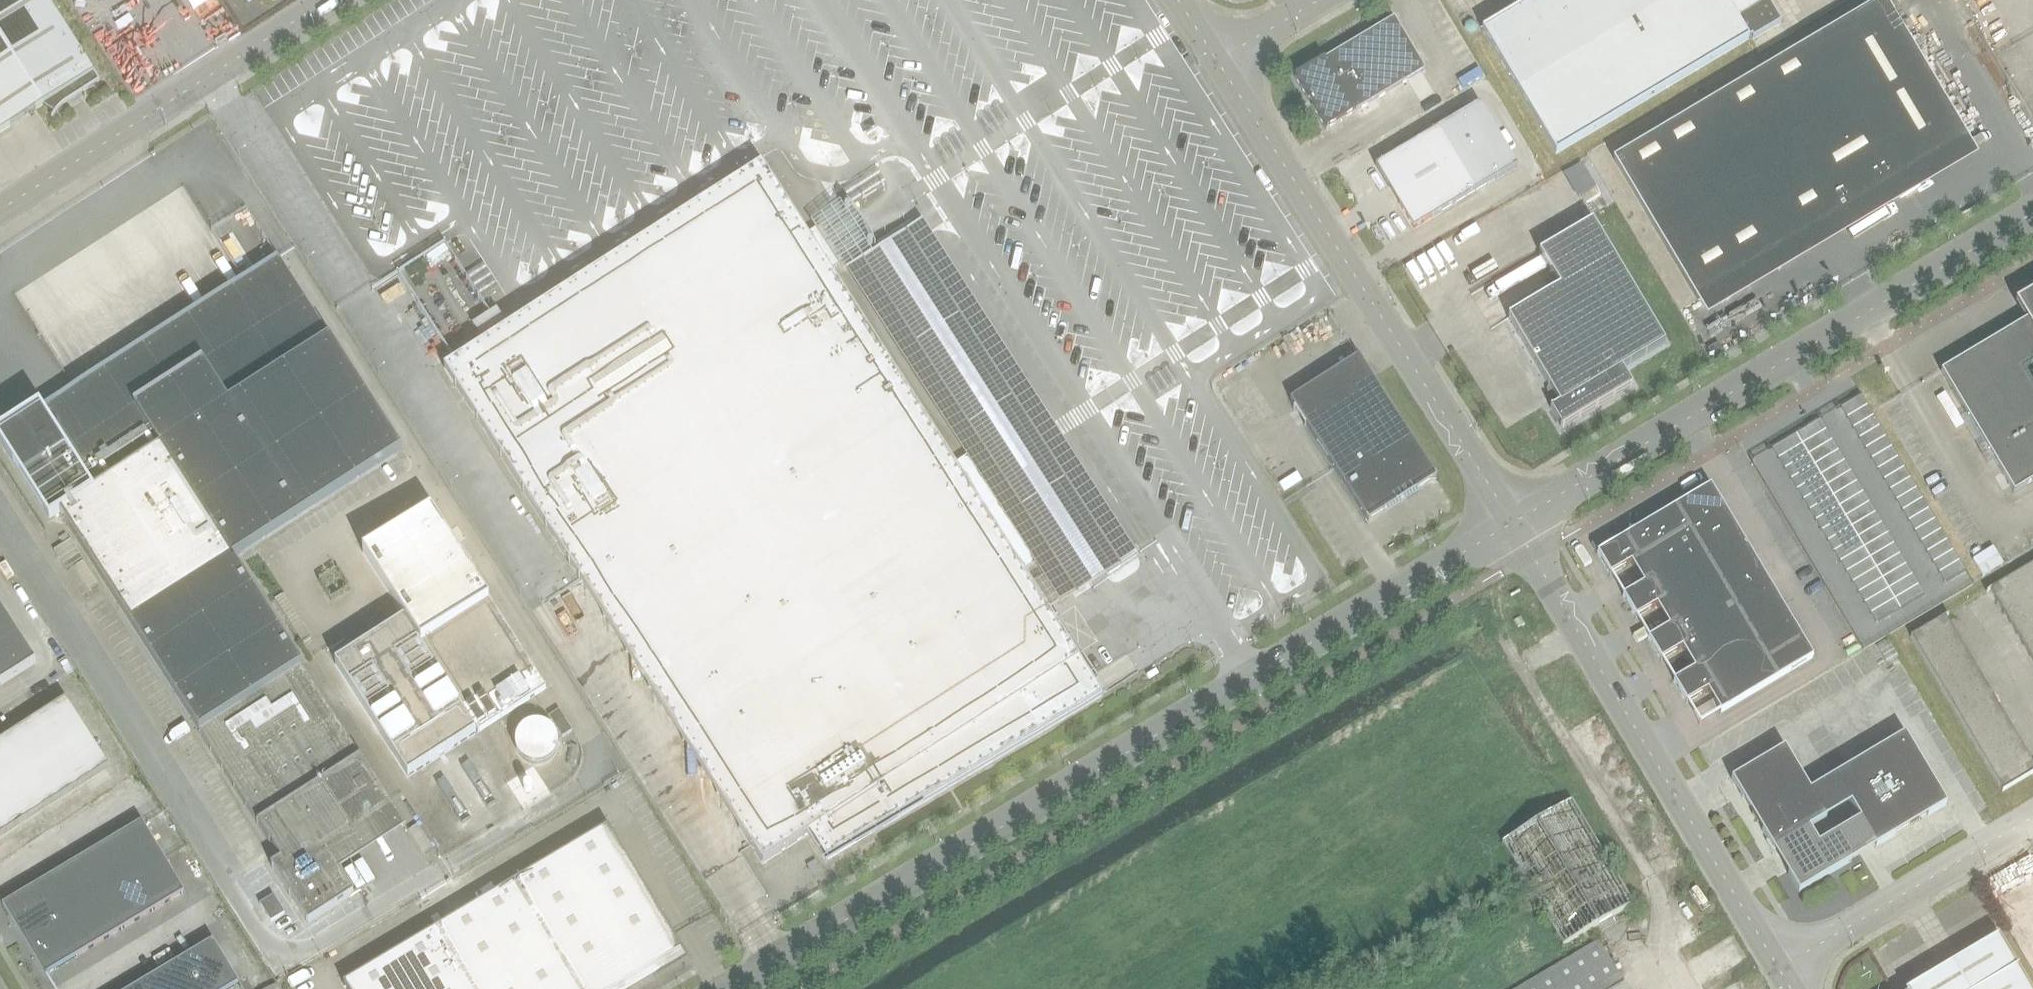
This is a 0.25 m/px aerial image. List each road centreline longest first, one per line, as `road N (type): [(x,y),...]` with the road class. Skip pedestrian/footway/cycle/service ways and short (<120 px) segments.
road 1 (unclassified): [(730,988),(1512,524)]
road 2 (unclassified): [(1512,524),(2032,212)]
road 3 (unclassified): [(1512,524),(1217,68)]
road 4 (unclassified): [(1775,973),(1512,524)]
road 5 (unclassified): [(0,214),(333,0)]
road 6 (unclassified): [(2032,818),(1775,973)]
road 7 (unclassified): [(1326,0),(1217,68)]

